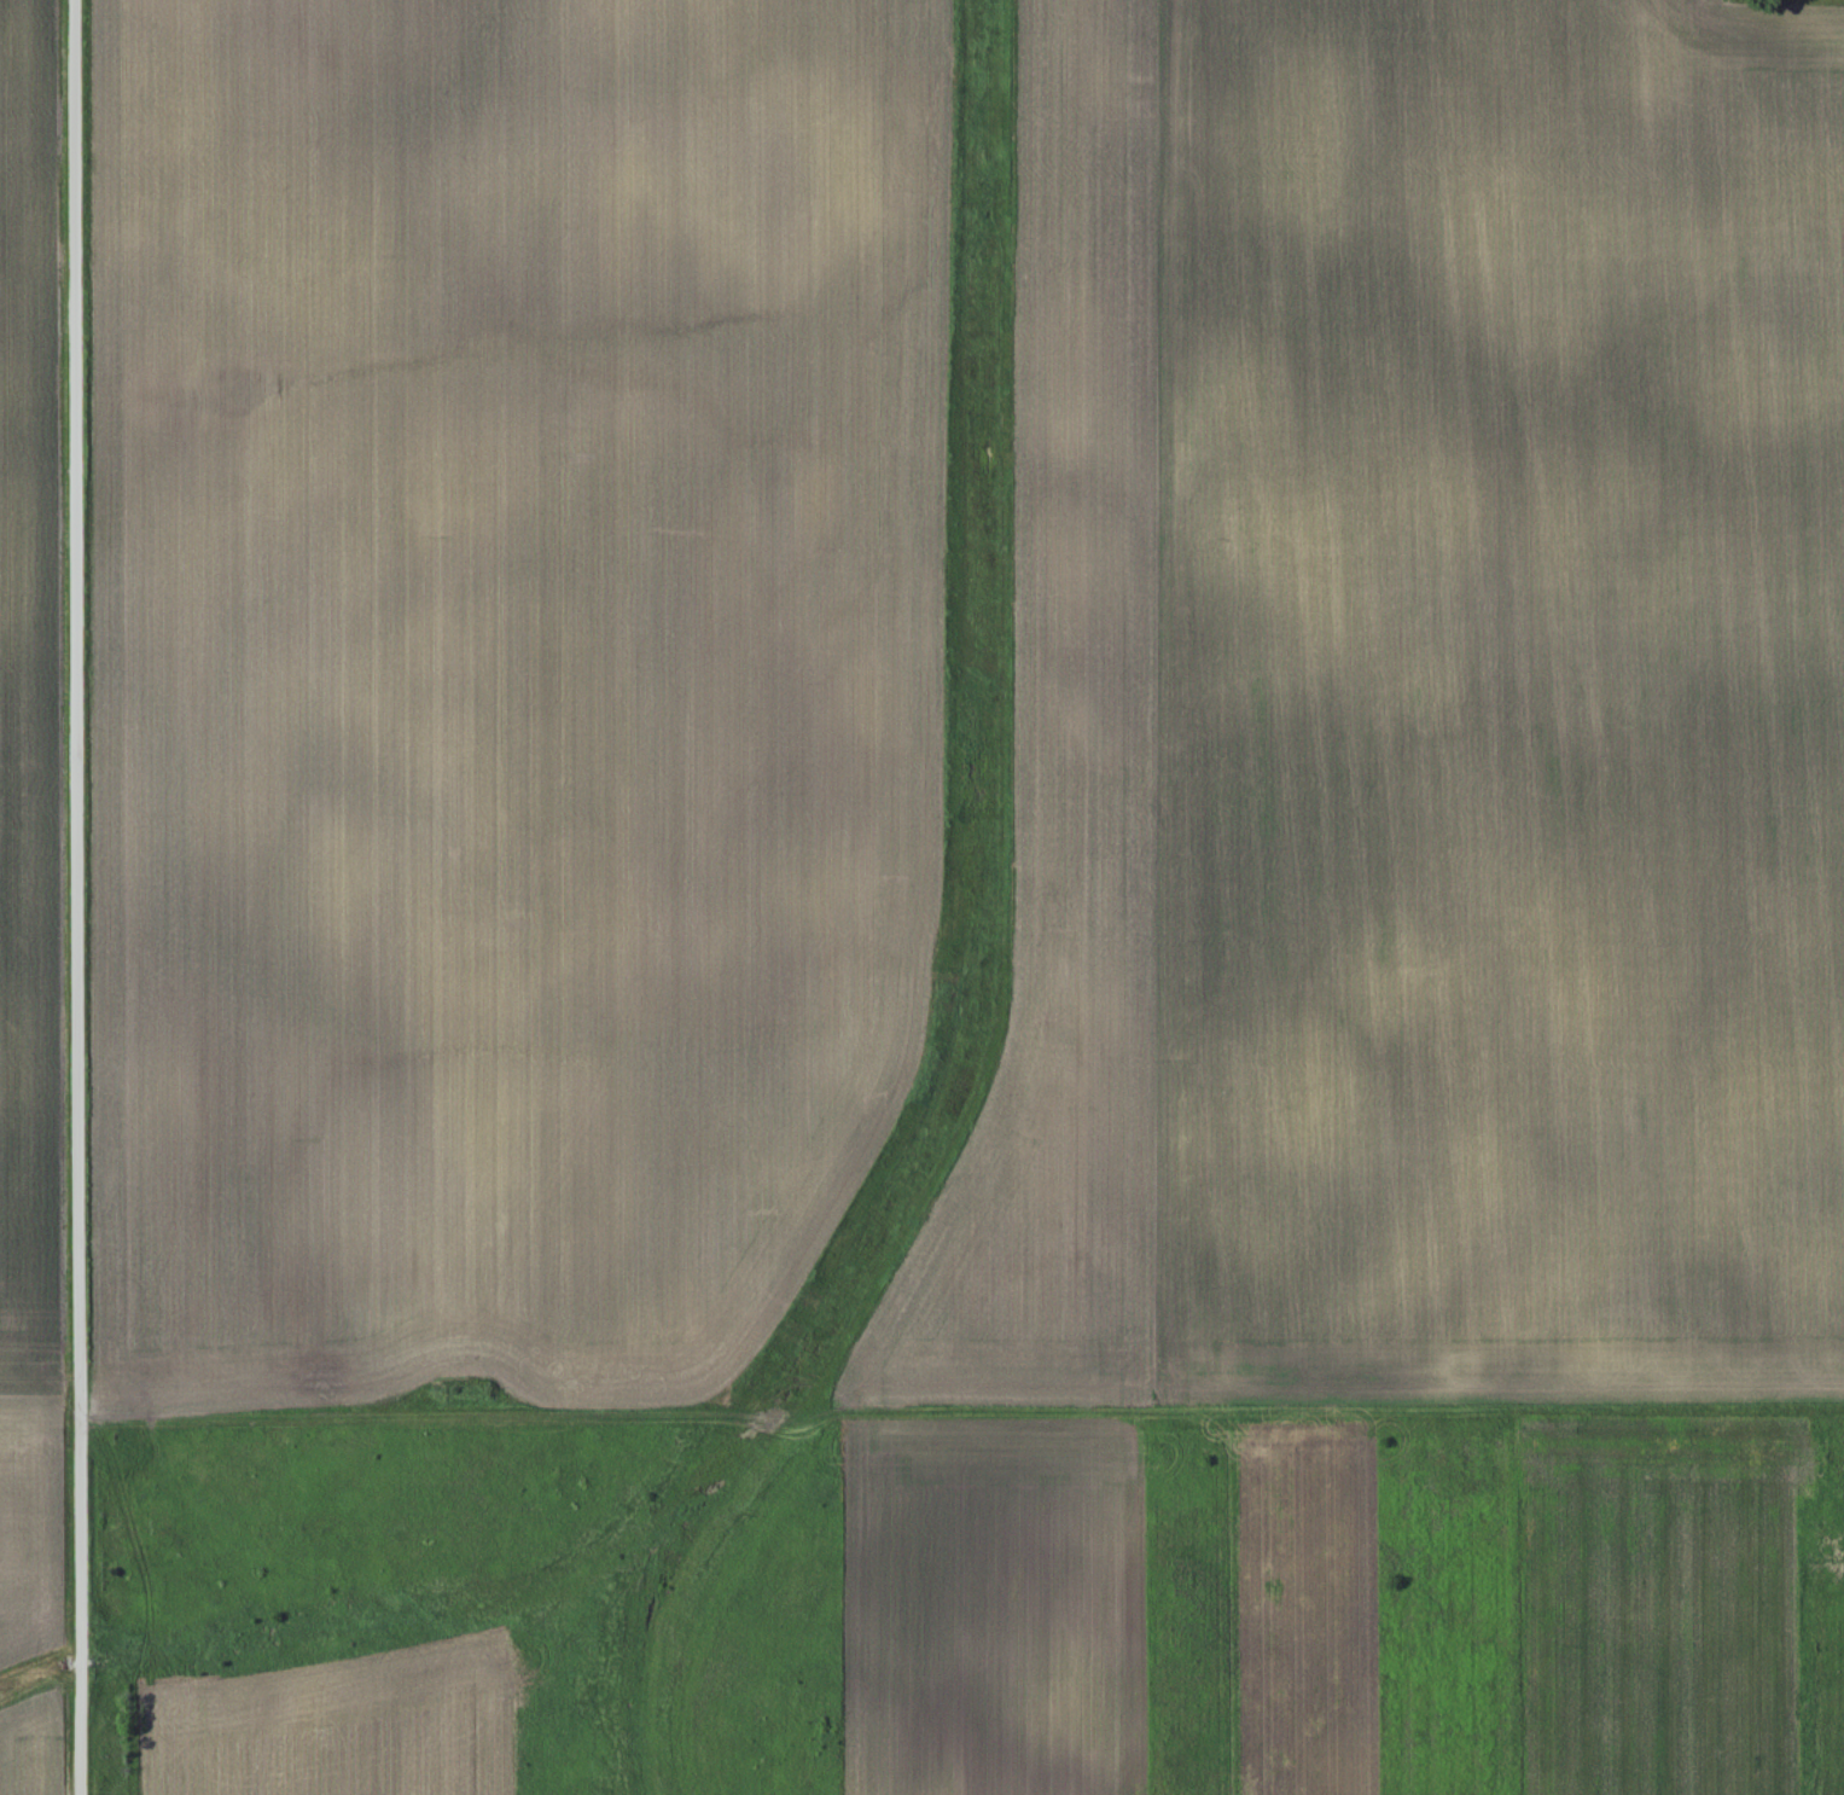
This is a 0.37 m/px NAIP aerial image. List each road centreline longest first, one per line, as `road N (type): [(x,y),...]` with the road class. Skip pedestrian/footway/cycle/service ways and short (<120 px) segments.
road 1 (residential): [(82,1794),(77,0)]

